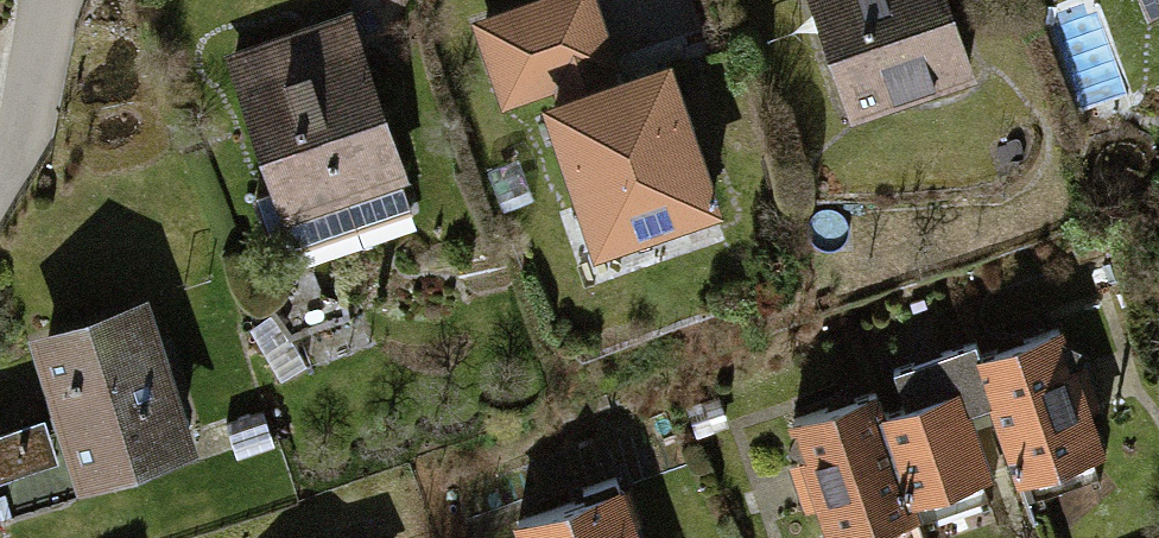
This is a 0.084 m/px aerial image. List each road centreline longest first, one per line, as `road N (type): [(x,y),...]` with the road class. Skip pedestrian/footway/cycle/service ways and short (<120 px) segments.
road 1 (residential): [(0,169),(27,120),(50,0)]

